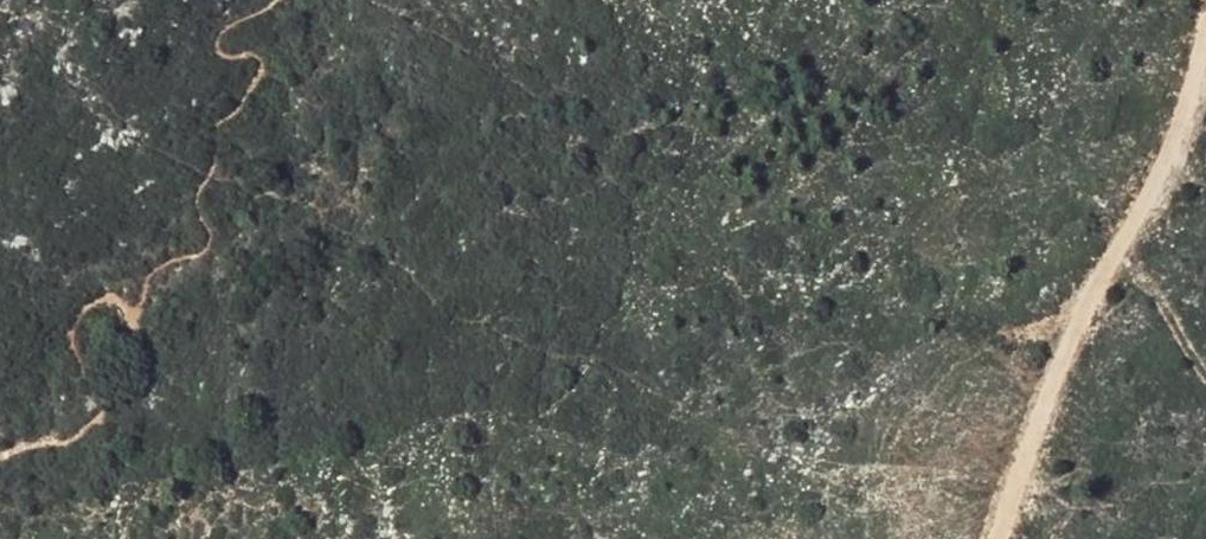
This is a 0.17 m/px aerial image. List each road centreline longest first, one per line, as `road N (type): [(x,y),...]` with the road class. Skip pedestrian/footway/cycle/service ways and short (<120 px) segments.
road 1 (track): [(1205,32),(1202,86),(1074,325),(1004,538)]

